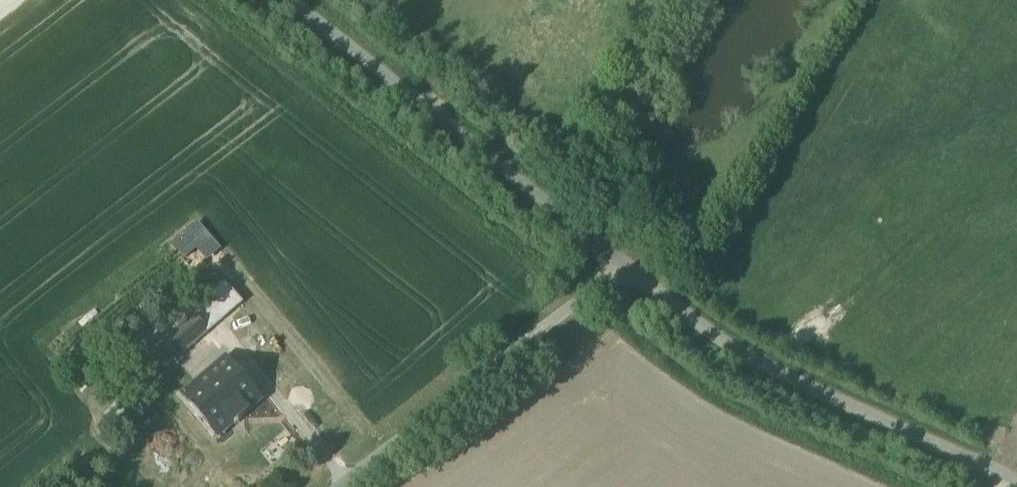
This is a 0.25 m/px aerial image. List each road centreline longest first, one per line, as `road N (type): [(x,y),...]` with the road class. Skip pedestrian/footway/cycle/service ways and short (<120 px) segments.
road 1 (unclassified): [(1016,480),(725,348),(626,263)]
road 2 (unclassified): [(626,263),(299,0)]
road 3 (unclassified): [(626,263),(342,486)]

